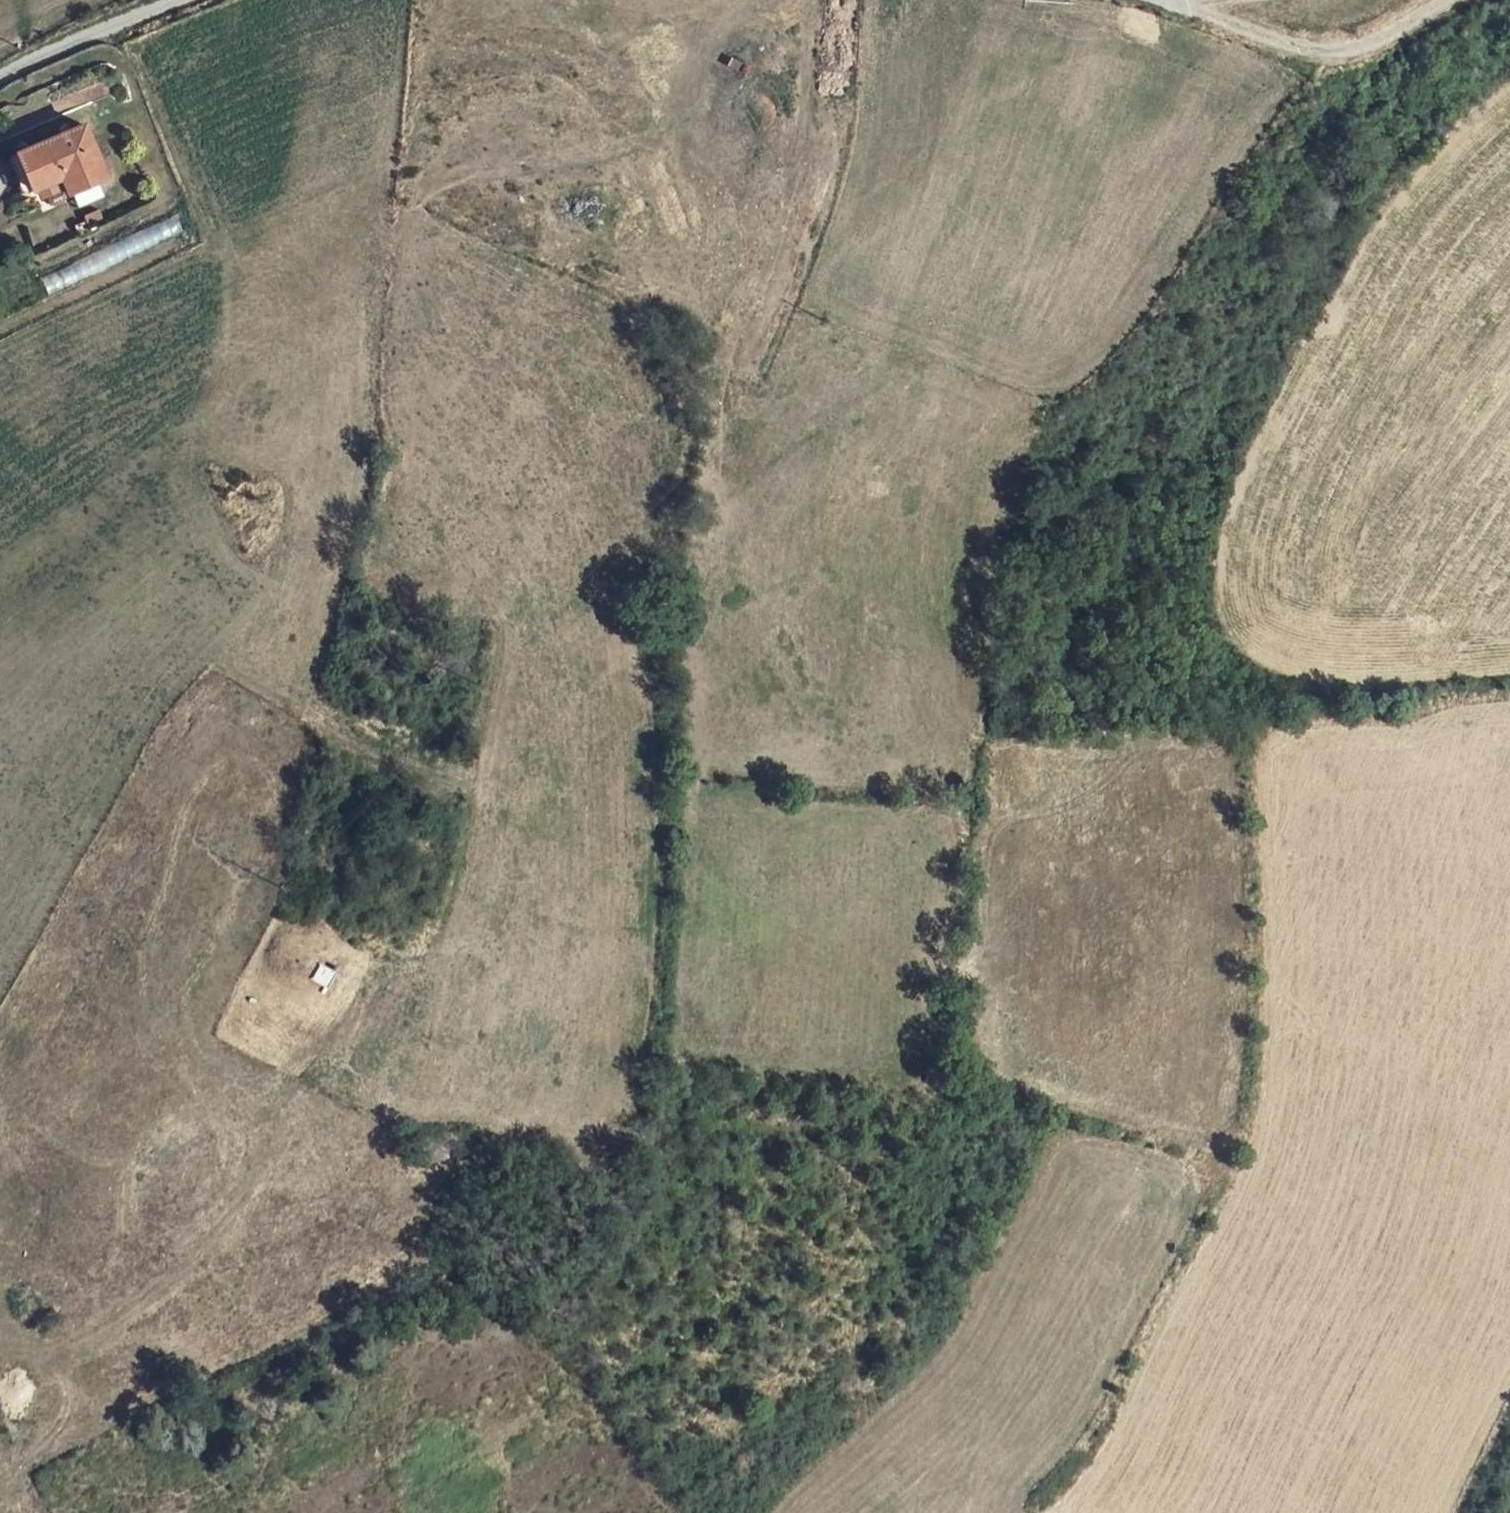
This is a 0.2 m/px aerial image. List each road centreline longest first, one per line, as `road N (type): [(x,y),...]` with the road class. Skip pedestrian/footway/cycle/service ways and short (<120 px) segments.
road 1 (track): [(1470,0),(1368,53),(1305,54),(1152,0)]
road 2 (track): [(195,0),(104,33),(0,89)]

